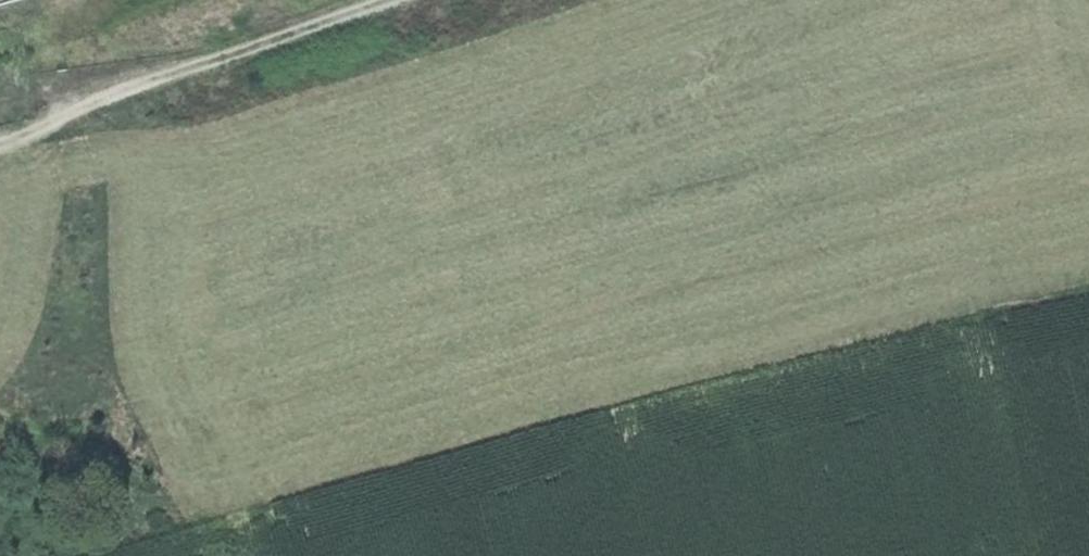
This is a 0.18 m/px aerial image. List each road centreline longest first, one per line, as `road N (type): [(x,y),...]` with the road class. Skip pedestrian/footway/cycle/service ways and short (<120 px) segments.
road 1 (track): [(0,142),(144,82),(391,0)]

